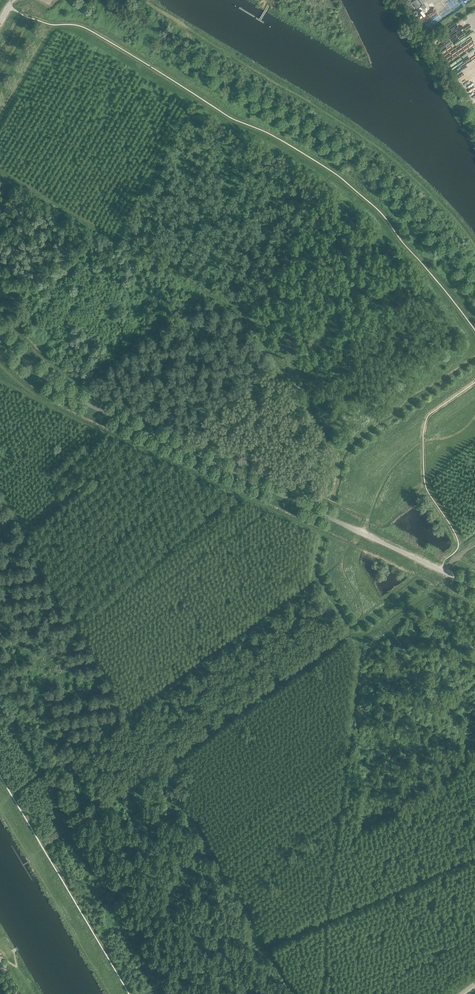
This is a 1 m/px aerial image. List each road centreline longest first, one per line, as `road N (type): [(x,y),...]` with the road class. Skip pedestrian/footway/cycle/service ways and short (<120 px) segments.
road 1 (unclassified): [(474,587),(64,392),(0,332)]
road 2 (track): [(138,993),(474,850)]

